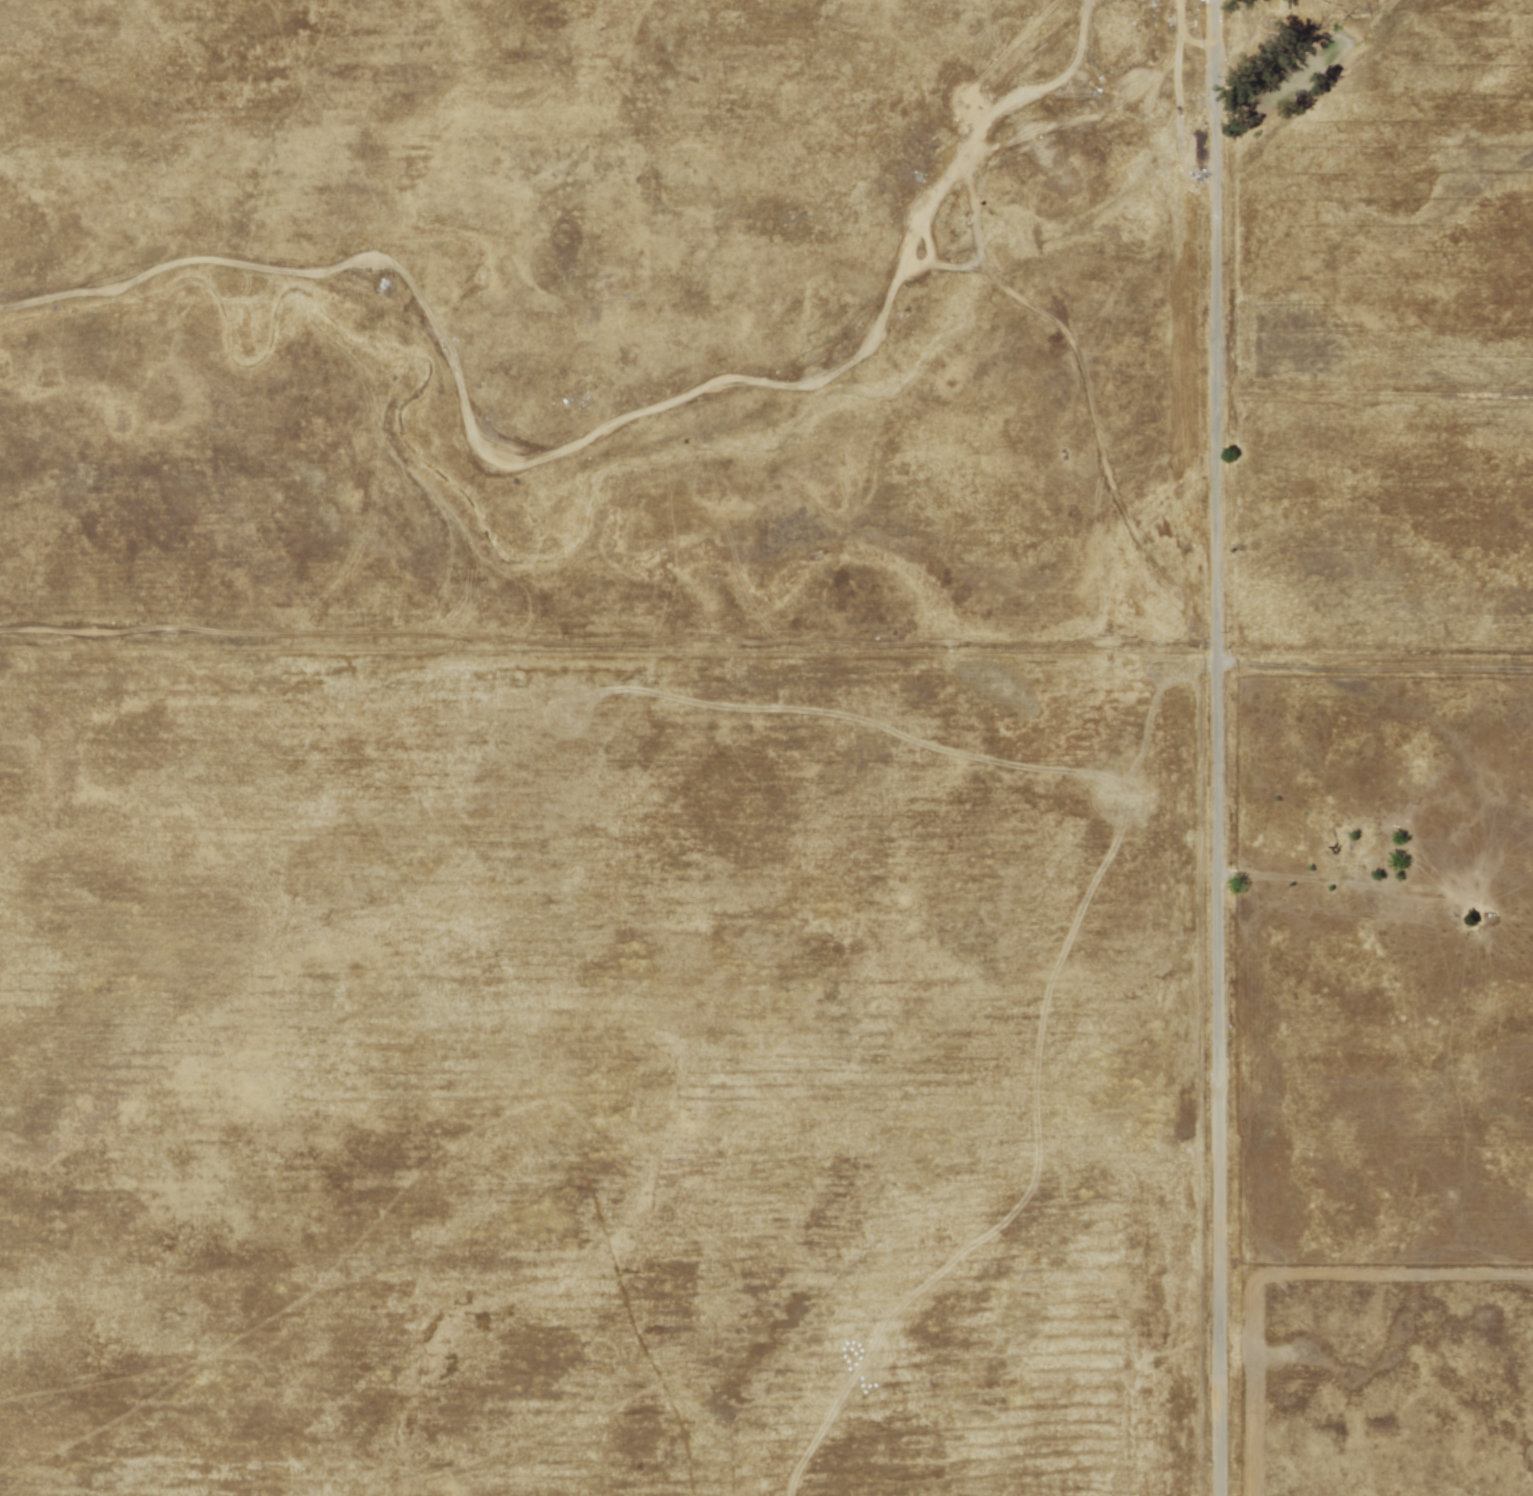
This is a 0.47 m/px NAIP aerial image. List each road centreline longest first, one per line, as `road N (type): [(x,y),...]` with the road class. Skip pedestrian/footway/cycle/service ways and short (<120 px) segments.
road 1 (residential): [(1214,0),(1217,1495)]
road 2 (residential): [(1215,665),(1532,671)]

